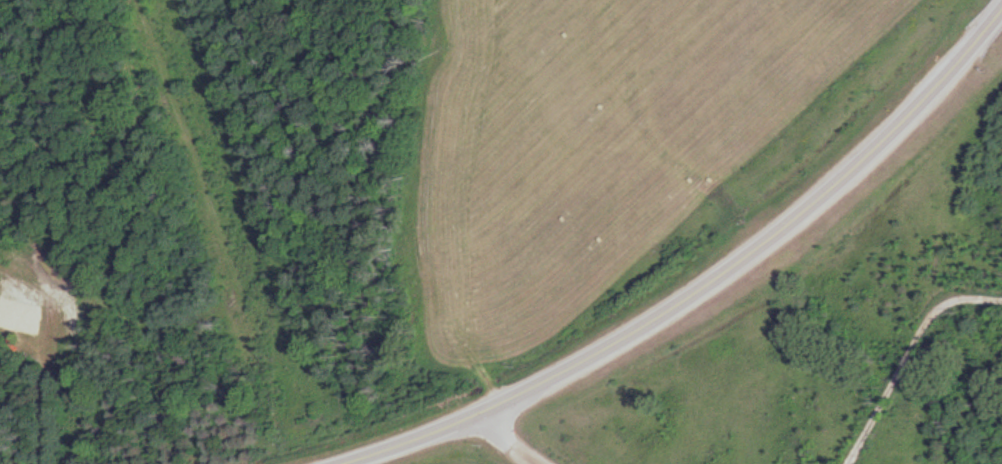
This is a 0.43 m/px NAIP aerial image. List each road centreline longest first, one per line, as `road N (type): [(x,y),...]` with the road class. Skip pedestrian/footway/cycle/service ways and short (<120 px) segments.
road 1 (residential): [(486,412),(651,327),(783,233),(871,157),(1001,10)]
road 2 (residential): [(486,412),(333,463)]

